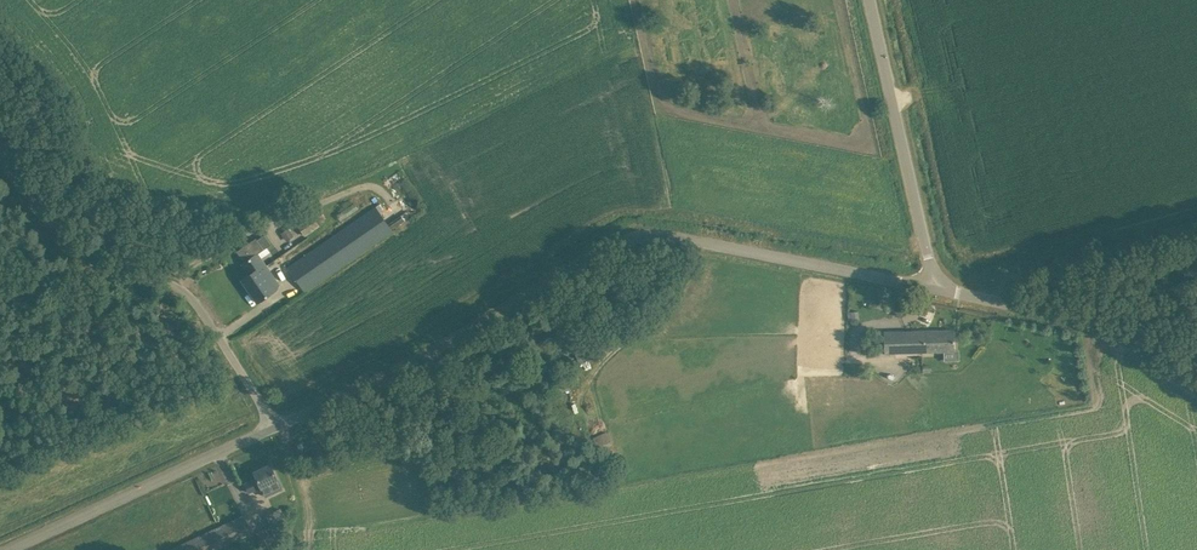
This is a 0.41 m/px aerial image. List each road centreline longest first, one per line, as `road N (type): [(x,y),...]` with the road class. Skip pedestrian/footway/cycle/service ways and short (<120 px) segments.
road 1 (unclassified): [(276,427),(434,351),(631,236),(661,234),(939,287)]
road 2 (unclassified): [(276,427),(186,290),(101,266),(74,248),(0,150)]
road 3 (unclassified): [(939,287),(870,0)]
road 4 (unclassified): [(10,549),(276,427)]
road 5 (unclassified): [(1196,379),(1102,326),(939,287)]

